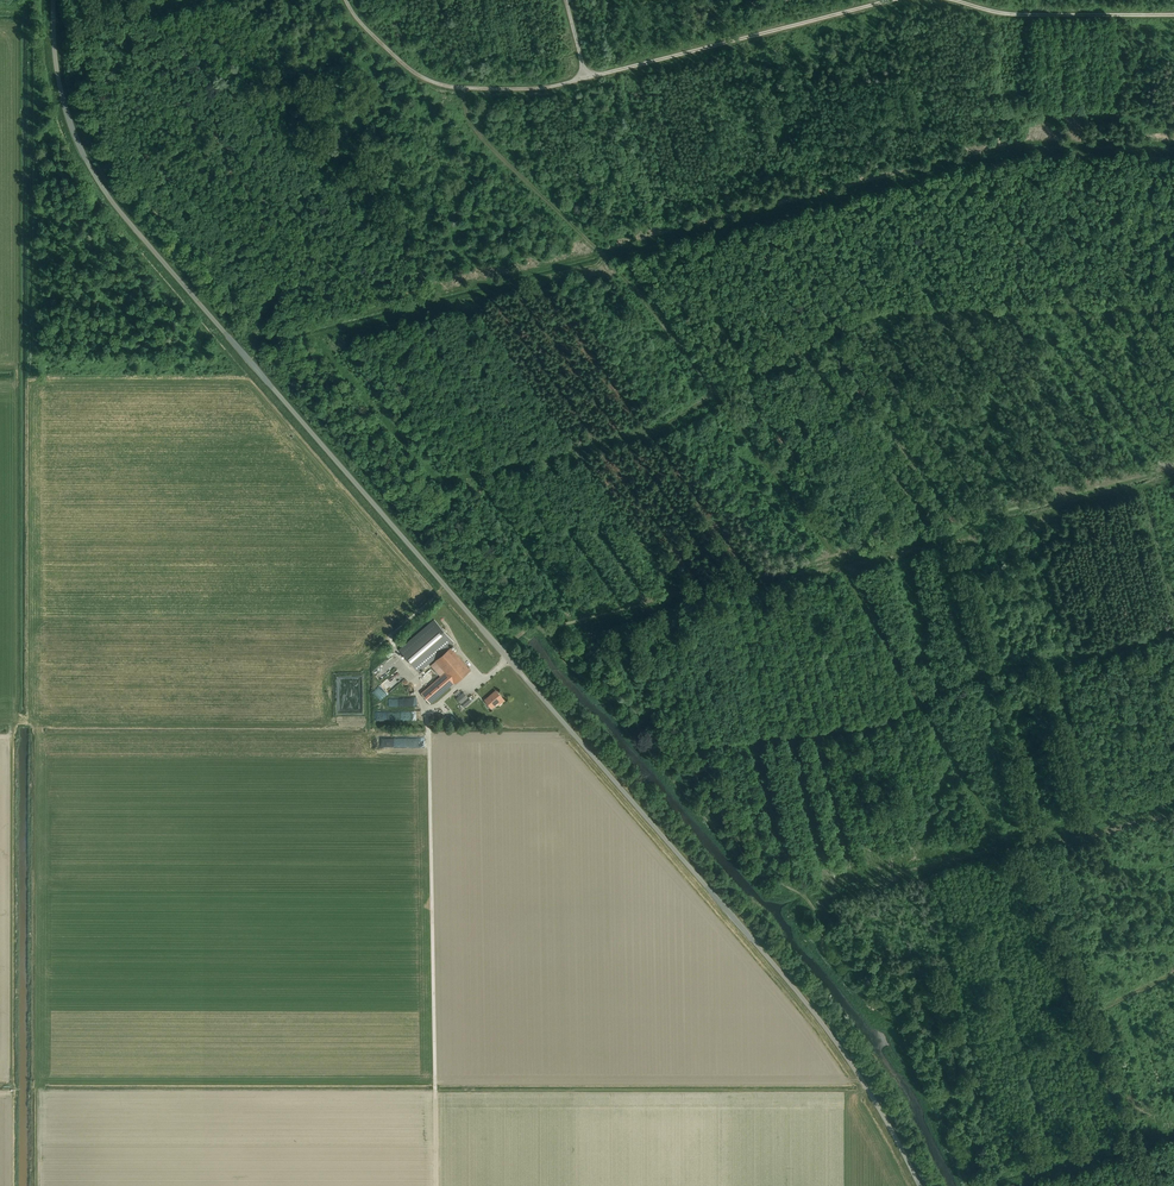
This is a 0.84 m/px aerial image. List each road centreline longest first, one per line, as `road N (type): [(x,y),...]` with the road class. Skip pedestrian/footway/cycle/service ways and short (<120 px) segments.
road 1 (unclassified): [(919,1185),(868,1090),(801,998),(111,200),(68,116),(53,0)]
road 2 (track): [(920,702),(834,554),(631,286),(417,74)]
road 3 (track): [(1080,1015),(1026,887),(920,702),(986,671),(1061,663),(1173,635)]
road 4 (track): [(586,78),(889,0)]
road 5 (track): [(1147,1185),(1080,1015),(1173,975)]
road 6 (track): [(955,0),(1015,14),(1173,14)]

